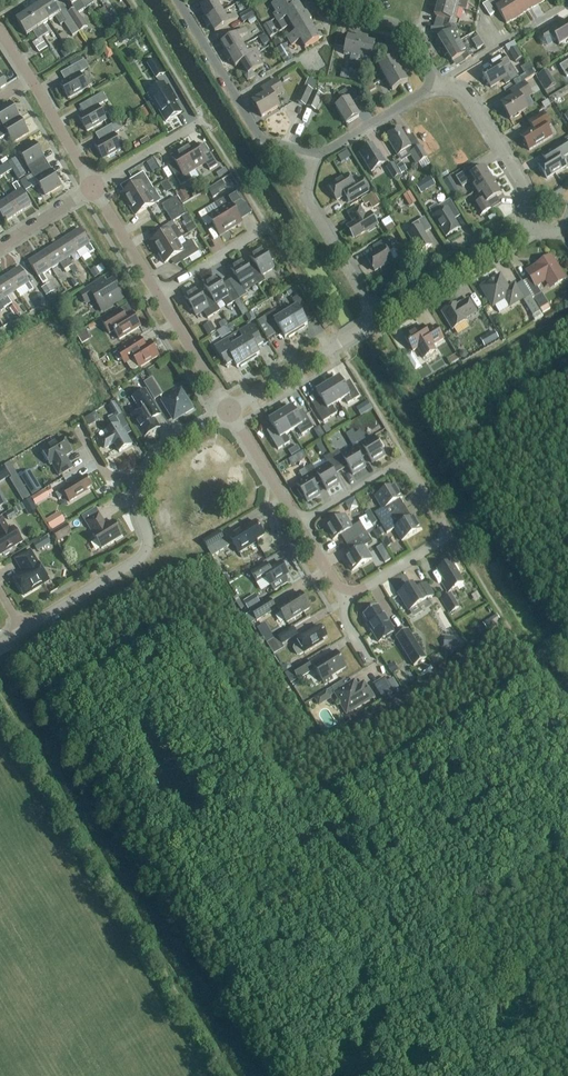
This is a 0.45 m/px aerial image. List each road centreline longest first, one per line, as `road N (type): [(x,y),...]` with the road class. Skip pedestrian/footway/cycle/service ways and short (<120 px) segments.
road 1 (unclassified): [(317,157),(255,132),(175,0)]
road 2 (residential): [(23,629),(144,555),(139,482)]
road 3 (residential): [(524,228),(522,190),(463,92),(430,85)]
road 4 (residential): [(375,317),(309,207),(317,157)]
road 5 (residential): [(94,187),(0,36)]
road 6 (residential): [(229,412),(375,317)]
road 7 (residential): [(375,317),(524,228)]
road 8 (residential): [(229,412),(157,294)]
road 9 (residential): [(317,157),(430,85)]
road 10 (residential): [(298,526),(229,412)]
road 11 (residential): [(94,187),(204,120)]
road 12 (residential): [(157,294),(268,230)]
road 13 (residential): [(298,526),(406,462)]
road 14 (residential): [(157,294),(94,187)]

